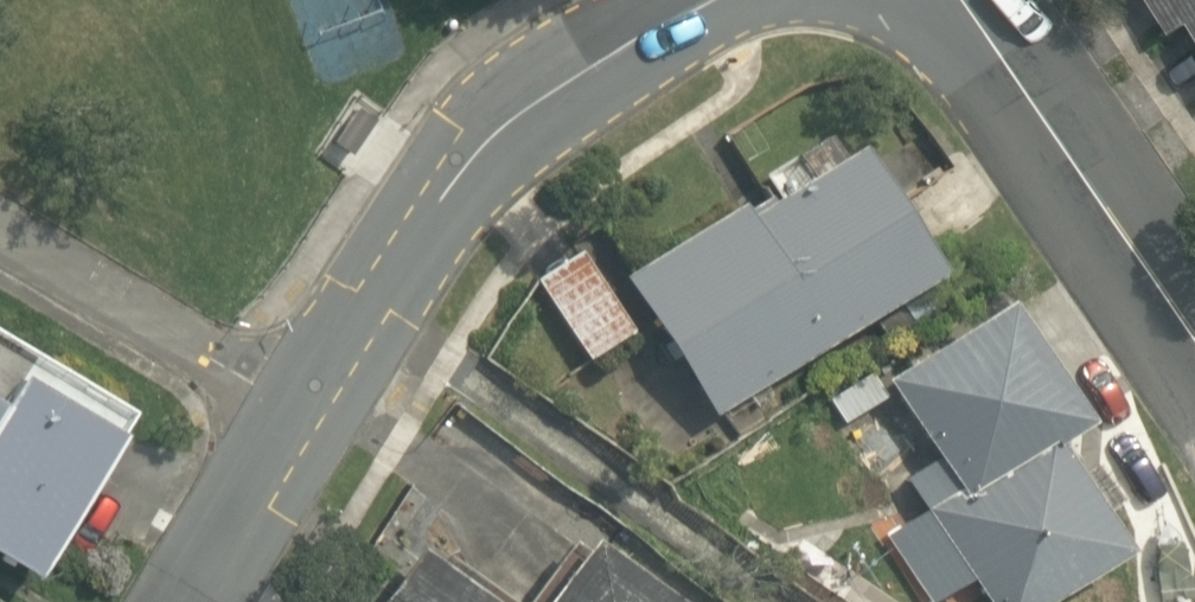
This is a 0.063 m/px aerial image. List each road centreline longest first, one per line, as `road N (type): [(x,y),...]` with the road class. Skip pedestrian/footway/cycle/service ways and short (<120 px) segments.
road 1 (residential): [(300,414),(425,250),(566,110),(726,0)]
road 2 (residential): [(1194,330),(961,0)]
road 3 (residential): [(300,414),(0,224)]
road 4 (residential): [(187,601),(300,414)]

